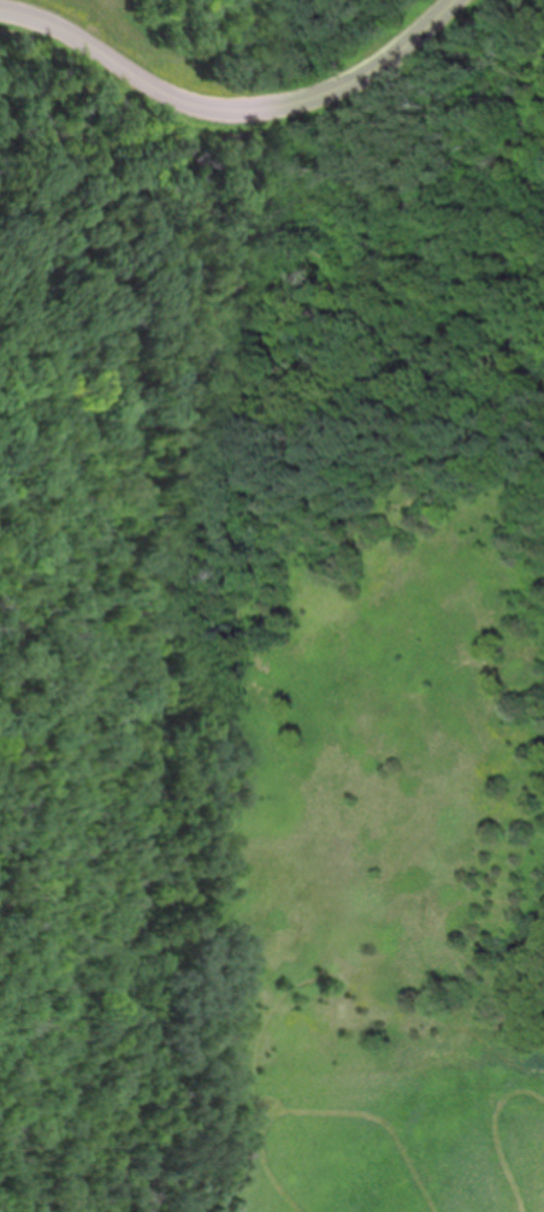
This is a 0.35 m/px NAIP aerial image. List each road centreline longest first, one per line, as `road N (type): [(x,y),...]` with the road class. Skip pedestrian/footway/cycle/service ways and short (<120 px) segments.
road 1 (residential): [(0,11),(54,23),(187,105),(255,112),(297,107),(357,83),(458,0)]

